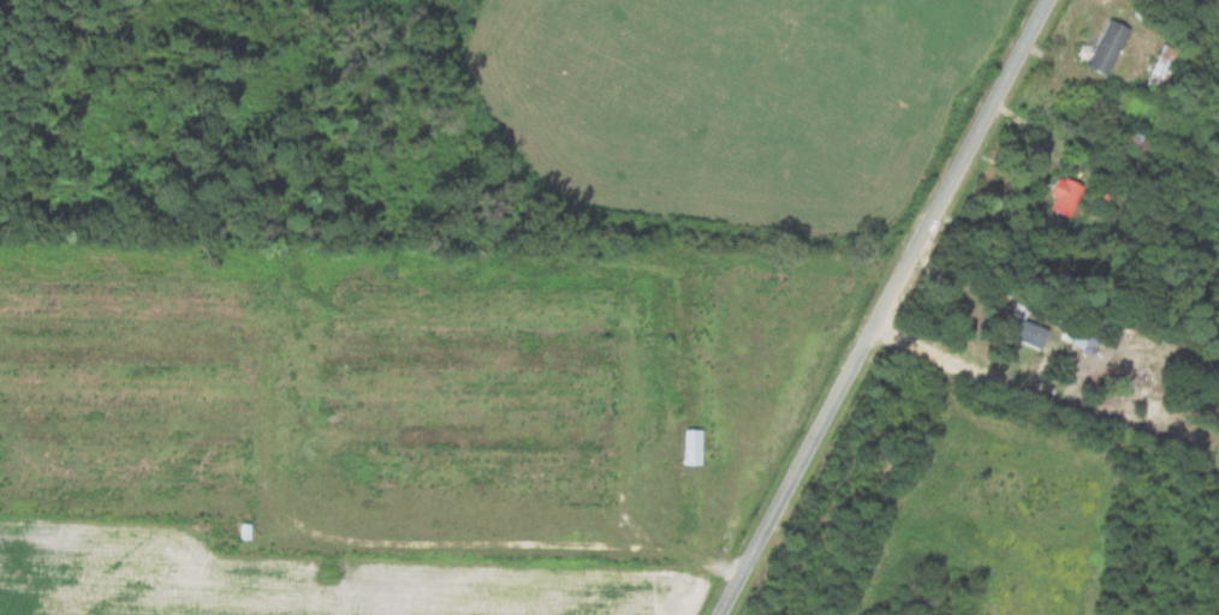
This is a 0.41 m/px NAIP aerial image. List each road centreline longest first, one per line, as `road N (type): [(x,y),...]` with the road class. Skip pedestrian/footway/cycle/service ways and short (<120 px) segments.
road 1 (tertiary): [(1045,0),(713,614)]
road 2 (residential): [(1218,453),(1212,442),(1058,408),(869,329)]

